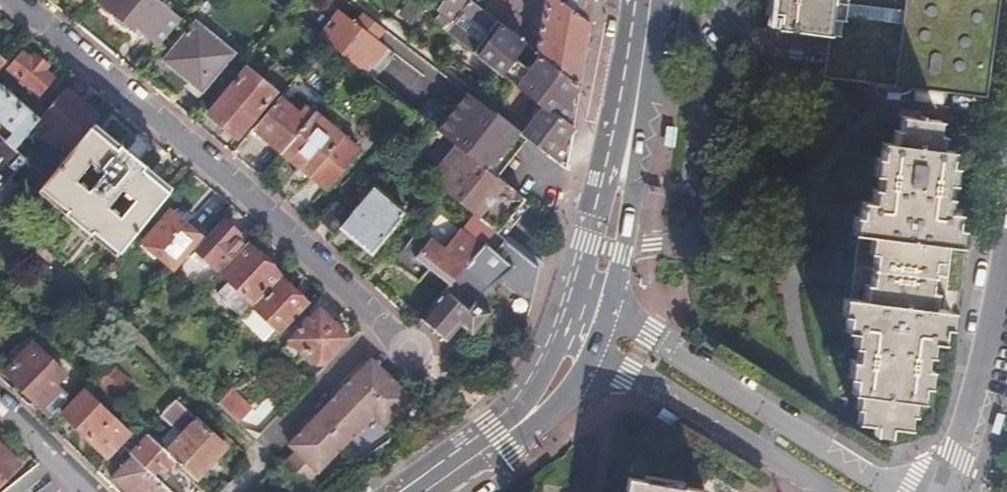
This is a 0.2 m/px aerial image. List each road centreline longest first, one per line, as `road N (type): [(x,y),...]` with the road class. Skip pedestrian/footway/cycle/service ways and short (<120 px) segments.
road 1 (residential): [(11,0),(237,189),(412,351)]
road 2 (residential): [(895,491),(609,315)]
road 3 (primary): [(609,315),(655,78),(656,0)]
road 4 (primary): [(647,0),(575,295)]
road 5 (residential): [(595,355),(823,491)]
road 6 (residential): [(947,491),(995,332),(1006,264)]
road 7 (primary): [(501,440),(551,416),(595,355)]
road 8 (primary): [(560,334),(501,440)]
road 9 (residential): [(0,409),(86,491)]

